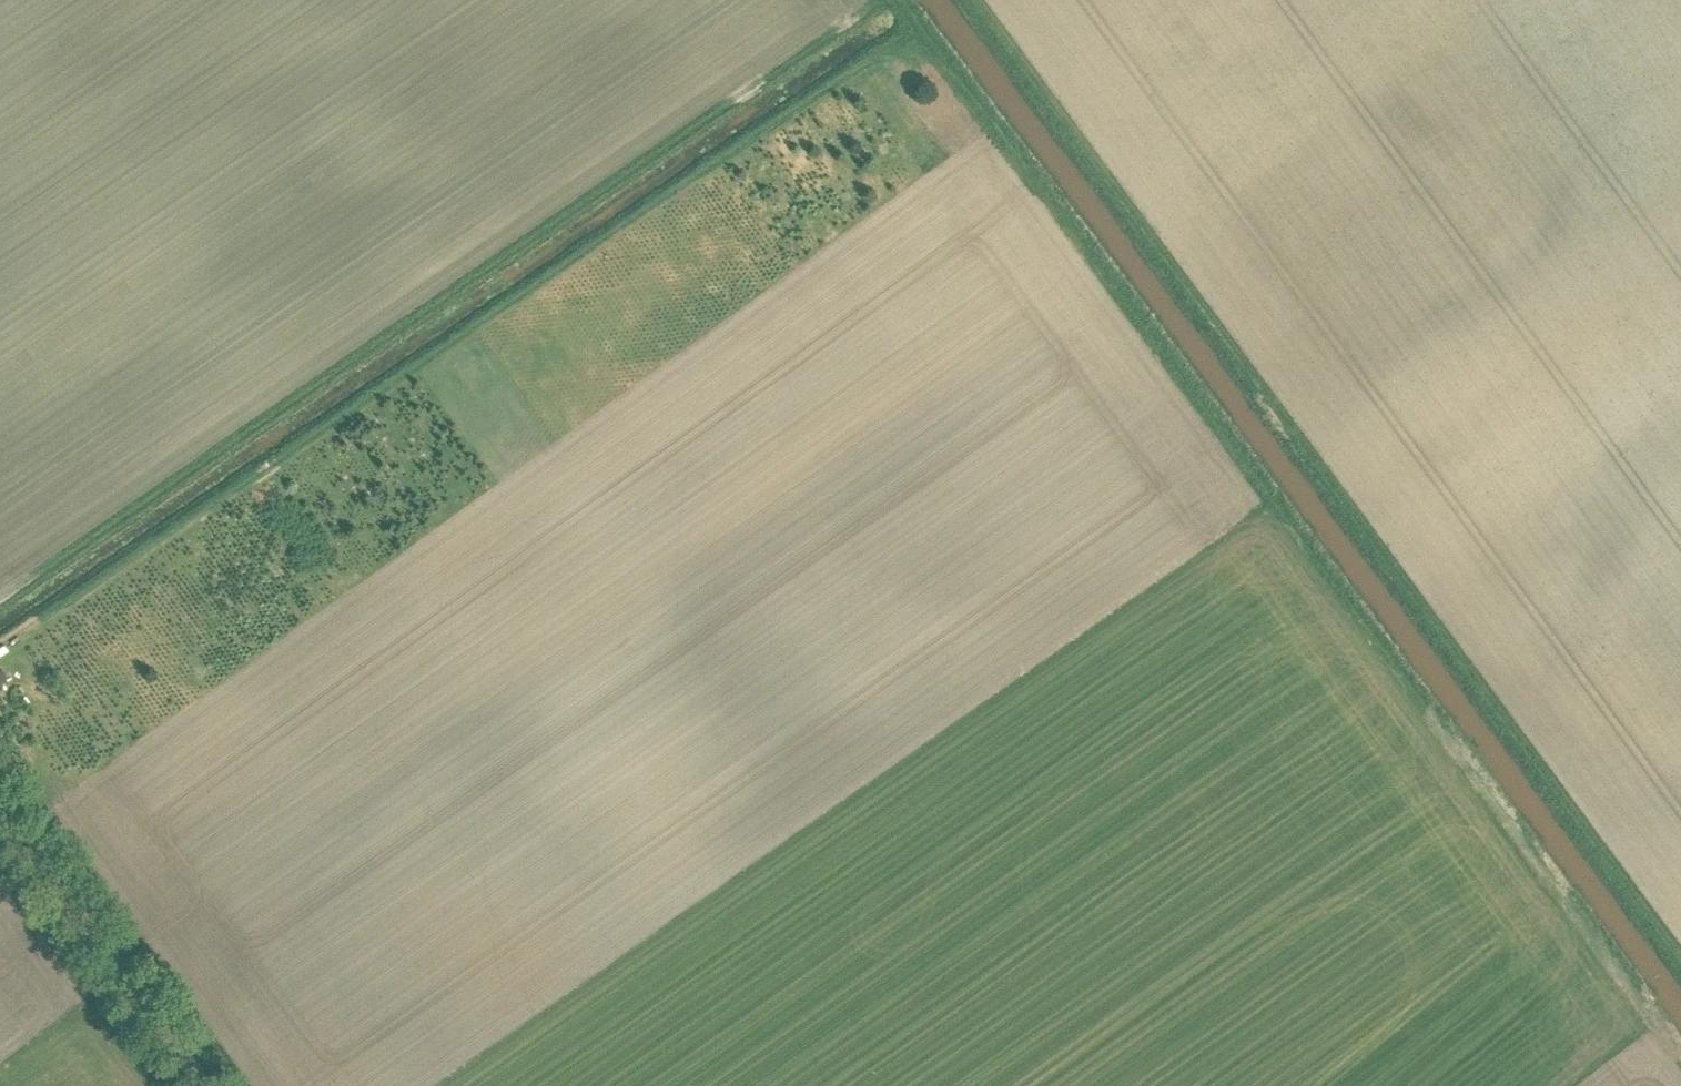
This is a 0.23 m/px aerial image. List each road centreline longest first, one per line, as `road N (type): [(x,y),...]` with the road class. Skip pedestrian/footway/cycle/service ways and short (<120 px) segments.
road 1 (unclassified): [(208,1085),(0,803)]

